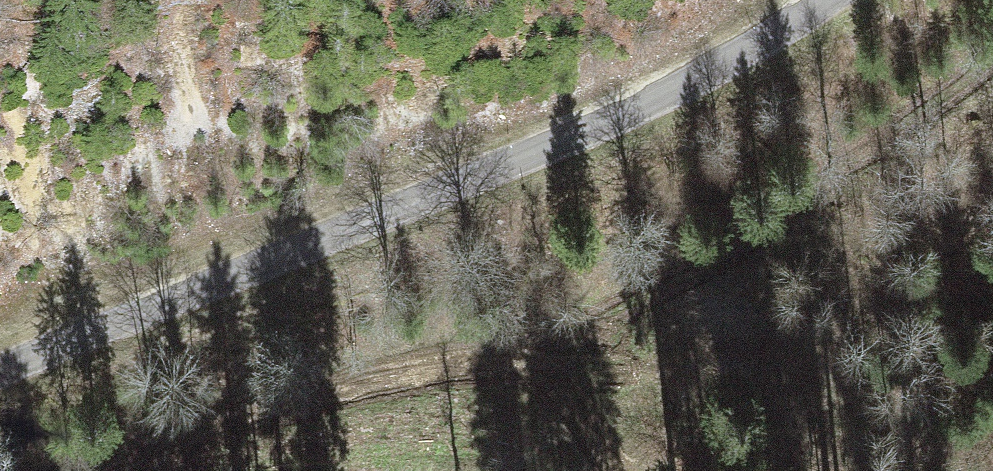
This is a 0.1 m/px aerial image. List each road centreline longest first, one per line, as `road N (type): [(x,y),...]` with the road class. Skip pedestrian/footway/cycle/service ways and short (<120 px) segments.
road 1 (track): [(992,65),(684,274),(520,346),(88,470)]
road 2 (unclassified): [(0,374),(565,139),(708,71),(825,0)]

